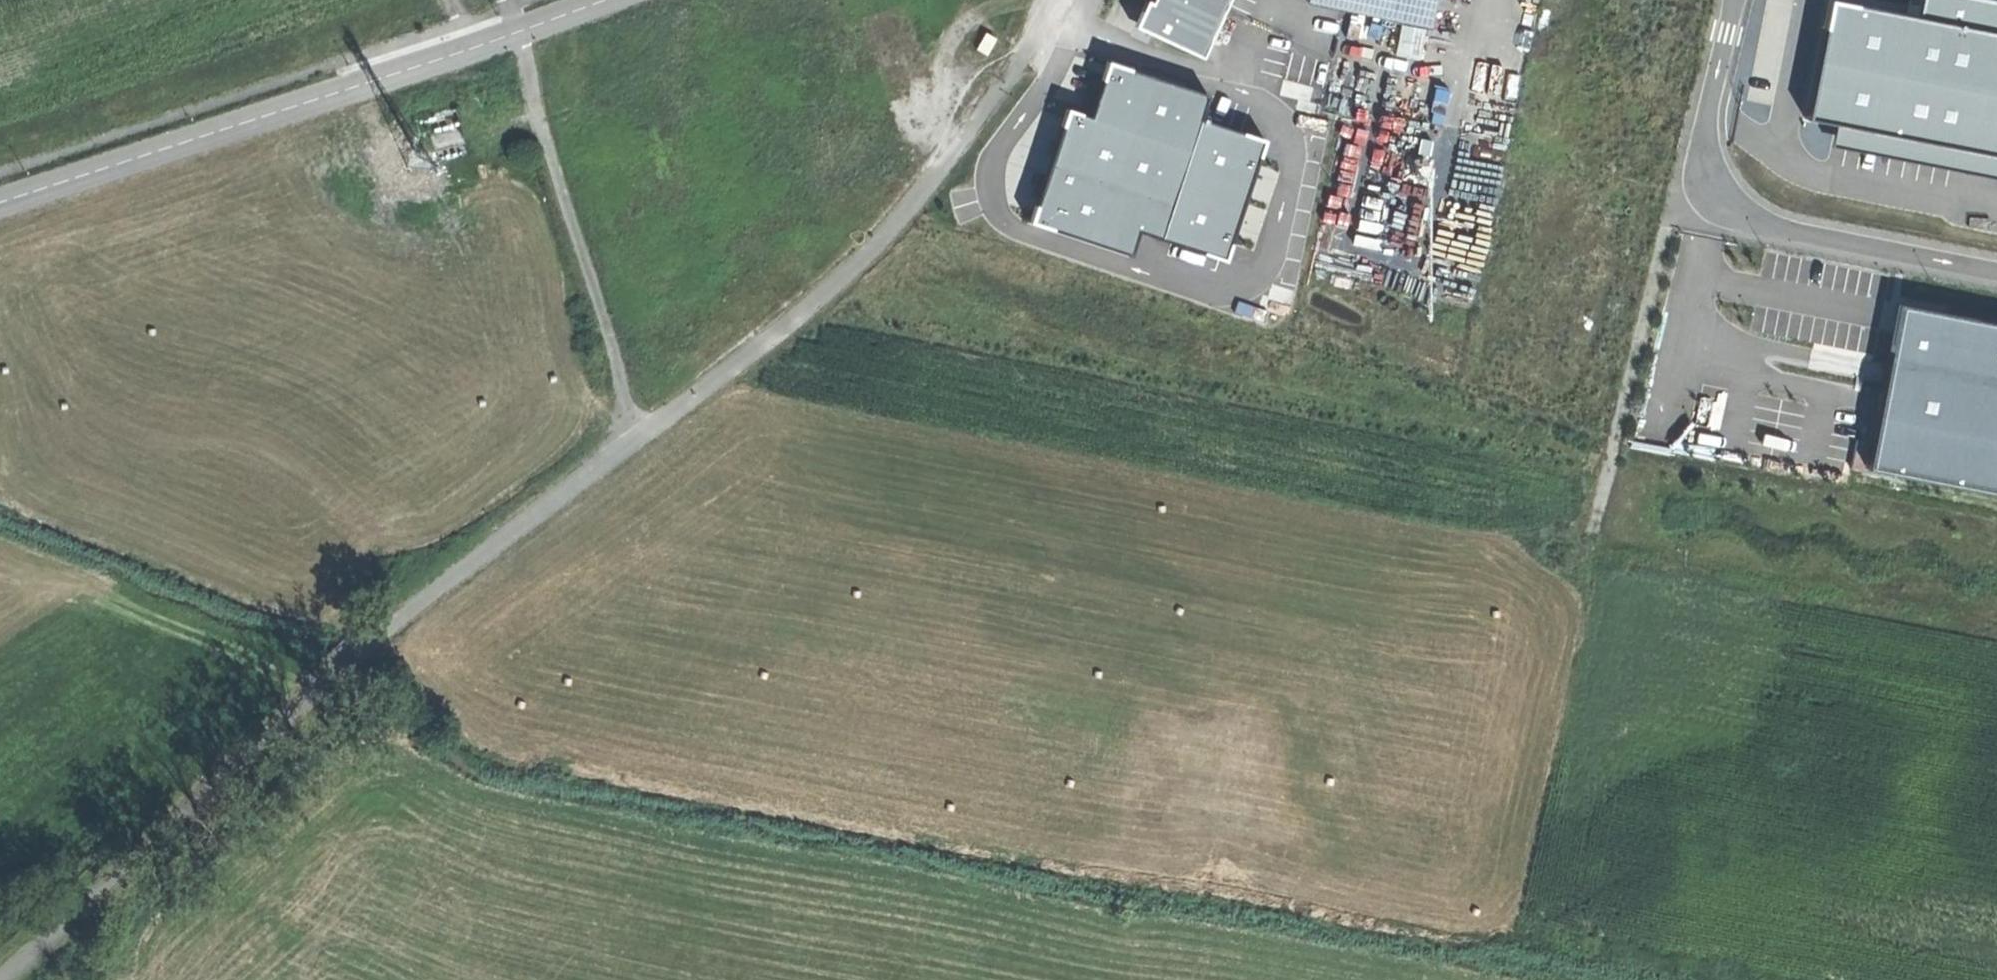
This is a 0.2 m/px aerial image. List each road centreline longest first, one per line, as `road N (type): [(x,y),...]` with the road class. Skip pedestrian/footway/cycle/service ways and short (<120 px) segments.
road 1 (unclassified): [(0,203),(515,33)]
road 2 (unclassified): [(1735,0),(1704,149),(1709,179),(1724,203),(1749,217),(1996,267)]
road 3 (unclassified): [(632,442),(605,325),(515,33)]

